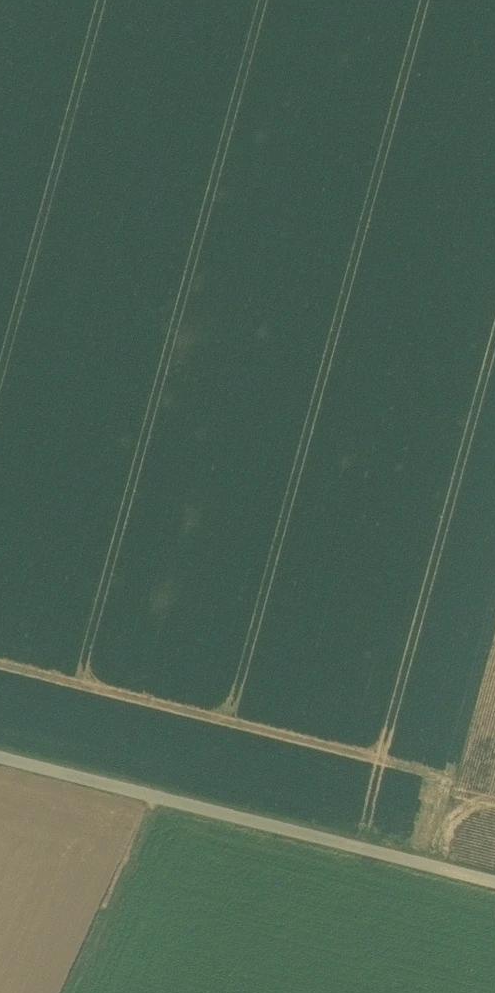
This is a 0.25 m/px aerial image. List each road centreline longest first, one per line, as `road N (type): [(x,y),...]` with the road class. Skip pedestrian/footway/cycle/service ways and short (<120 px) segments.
road 1 (unclassified): [(494,882),(0,758)]

